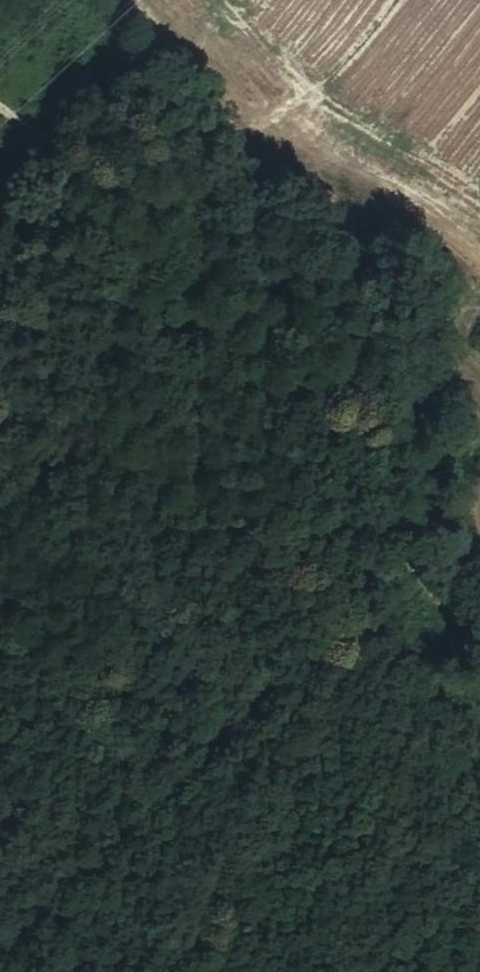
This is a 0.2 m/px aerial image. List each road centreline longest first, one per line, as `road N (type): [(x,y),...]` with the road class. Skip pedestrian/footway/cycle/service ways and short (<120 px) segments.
road 1 (track): [(479,655),(350,489),(237,306),(135,197),(0,108)]

